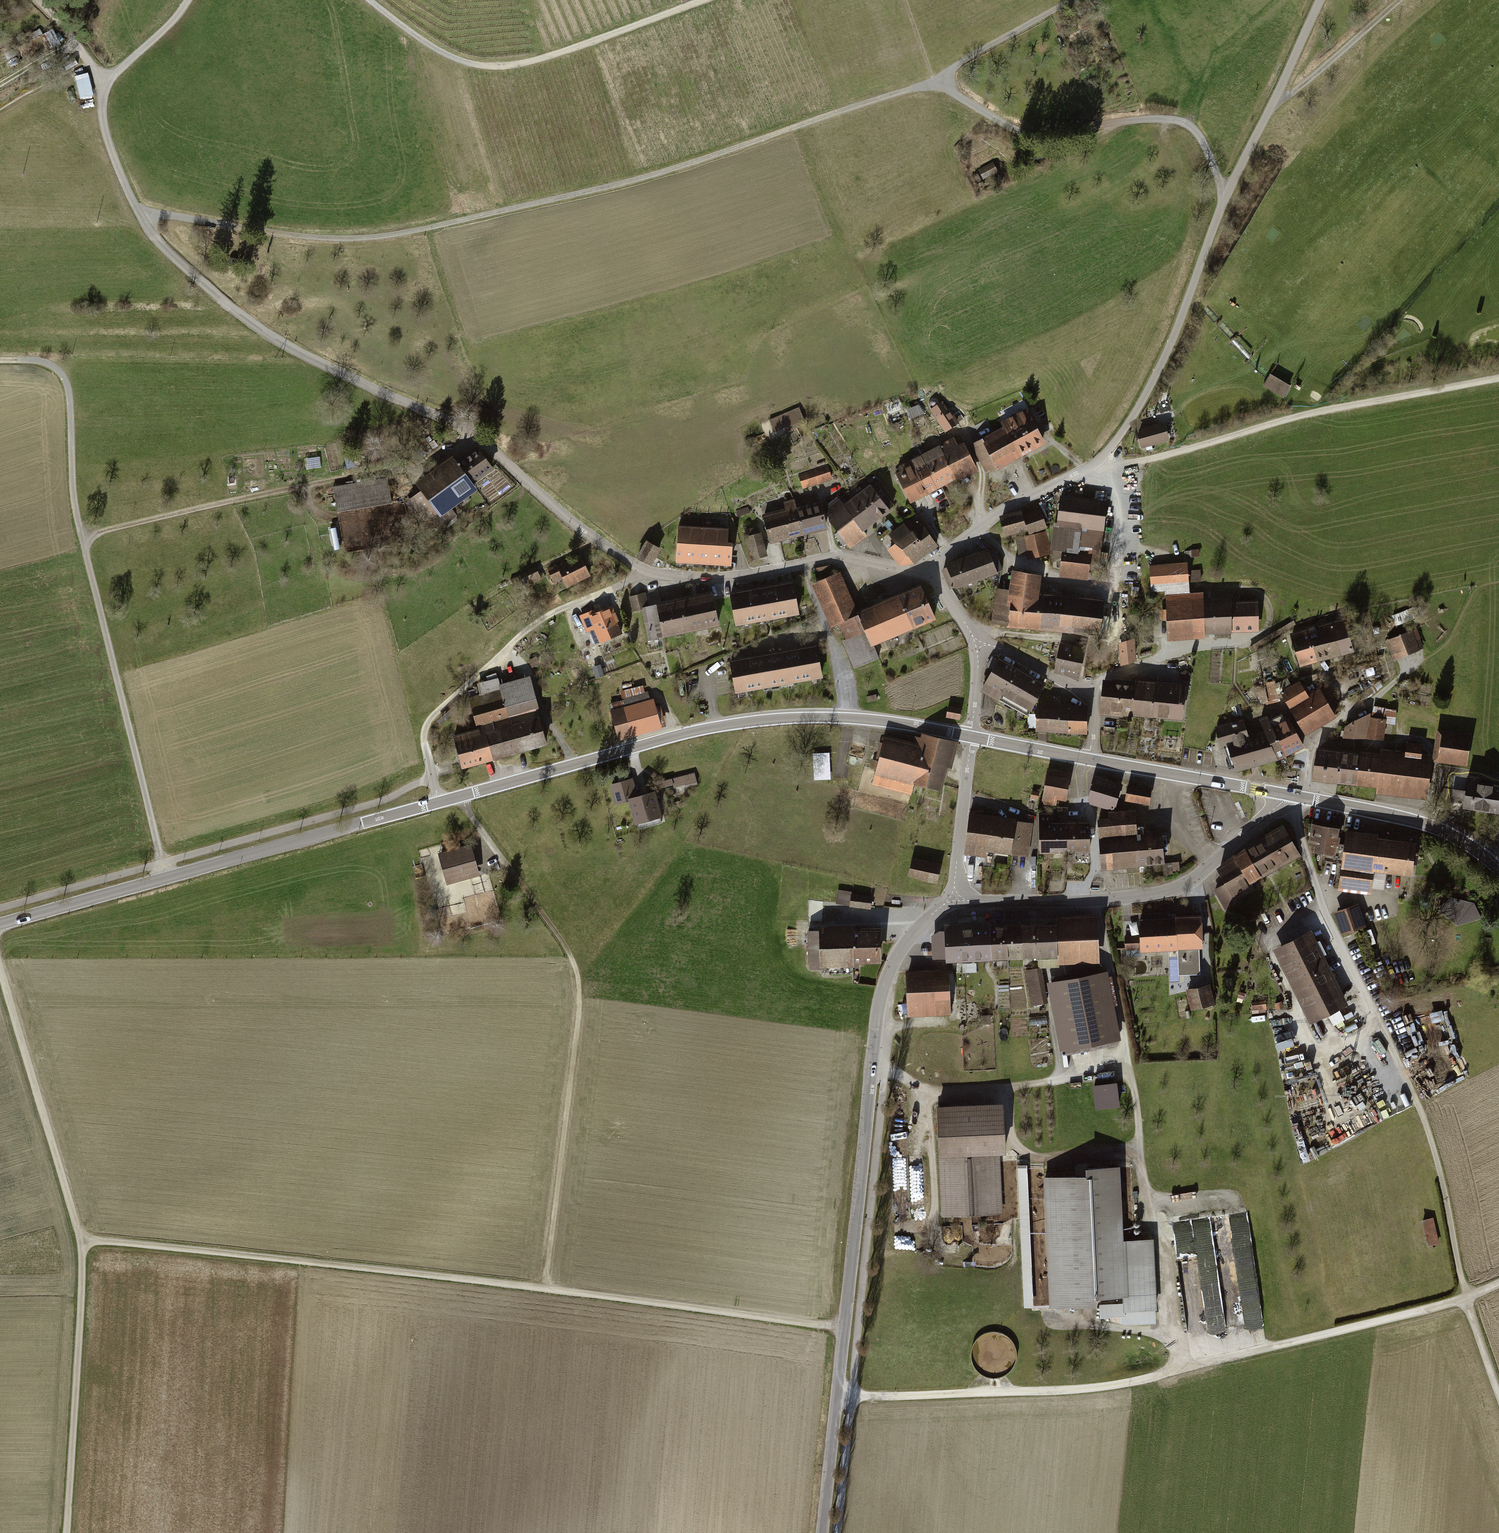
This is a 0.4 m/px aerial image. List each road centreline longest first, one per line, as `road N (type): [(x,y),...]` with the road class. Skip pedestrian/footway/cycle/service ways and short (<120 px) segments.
road 1 (residential): [(37,0),(95,71),(111,148),(151,232),(225,303),(288,348),(451,421),(562,515),(649,572),(749,575),(843,555),(930,581)]
road 2 (secondary): [(971,736),(822,717),(692,732),(0,925)]
road 3 (track): [(138,212),(315,240),(389,238),(617,187),(934,84),(1074,0)]
road 4 (track): [(837,1395),(1122,1384),(1467,1299),(1498,1284)]
road 5 (tertiary): [(822,1532),(883,986),(900,949),(954,901)]
road 6 (track): [(1498,1390),(1461,1276),(1429,1131),(1322,908),(1288,795)]
road 7 (track): [(167,878),(73,492),(70,396),(63,374),(44,362),(0,361)]
road 8 (track): [(461,796),(578,976),(545,1288)]
road 9 (unclassified): [(1321,0),(1225,196),(1165,356),(1132,418),(1092,468)]
road 10 (track): [(1174,1370),(1164,1239),(1143,1197),(1135,1095),(1097,900)]
road 11 (track): [(82,1239),(545,1288)]
road 12 (track): [(1225,196),(1190,125),(1139,119),(1028,134),(934,84),(905,0)]
road 13 (track): [(1092,468),(1207,445),(1294,417),(1498,378)]
road 14 (track): [(83,536),(396,470),(476,439)]
road 15 (tertiary): [(954,901),(1097,900),(1172,890),(1288,795)]
road 16 (track): [(704,0),(578,47),(495,66),(440,51),(369,0)]
road 17 (track): [(432,778),(424,740),(430,719),(531,626),(643,569)]
road 18 (track): [(545,1288),(844,1328)]
road 19 (track): [(67,1532),(82,1239)]
road 20 (track): [(82,1239),(0,967)]
road 21 (secondary): [(1288,795),(1430,824),(1498,869)]
road 22 (residential): [(1092,468),(1002,511),(948,552),(930,581)]
road 23 (secondary): [(1288,795),(1091,759)]
road 24 (residential): [(1091,759),(1097,701),(1000,649),(975,644)]
road 25 (track): [(1271,109),(1400,0)]
road 26 (residential): [(954,901),(971,736)]
road 27 (track): [(100,86),(187,0)]
road 28 (secondary): [(1091,759),(971,736)]

